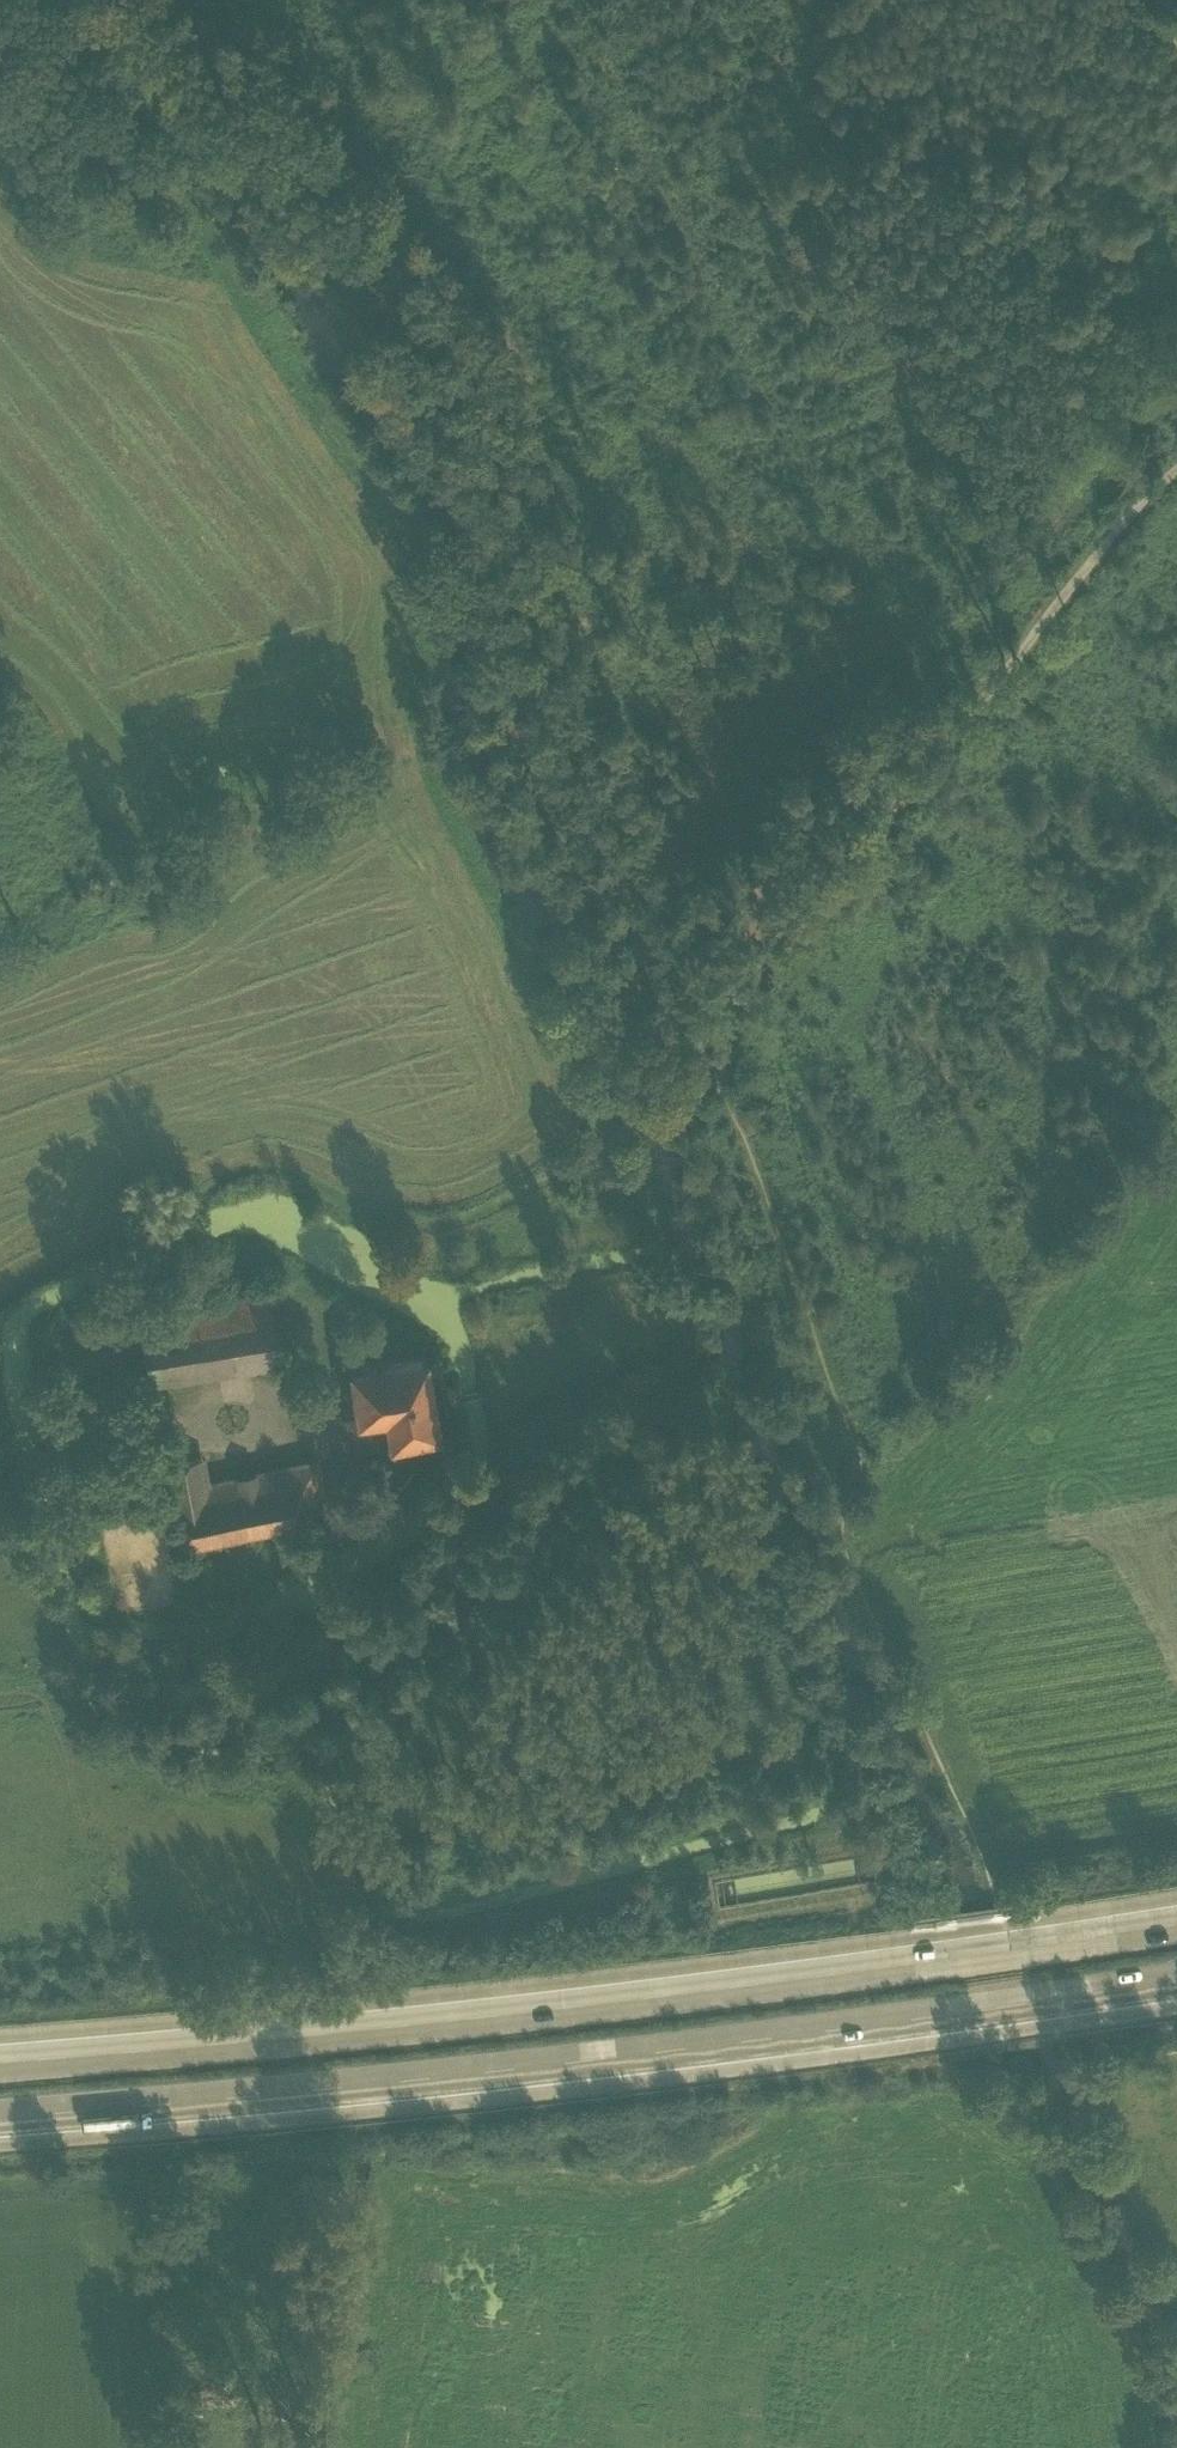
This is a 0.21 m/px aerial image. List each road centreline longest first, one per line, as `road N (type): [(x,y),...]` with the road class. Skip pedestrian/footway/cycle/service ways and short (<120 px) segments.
road 1 (motorway): [(1176,1919),(385,2028),(0,2061)]
road 2 (motorway): [(0,2115),(382,2080),(1176,1975)]
road 3 (track): [(709,1042),(978,700),(1176,483)]
road 4 (residential): [(0,1493),(190,1442)]

